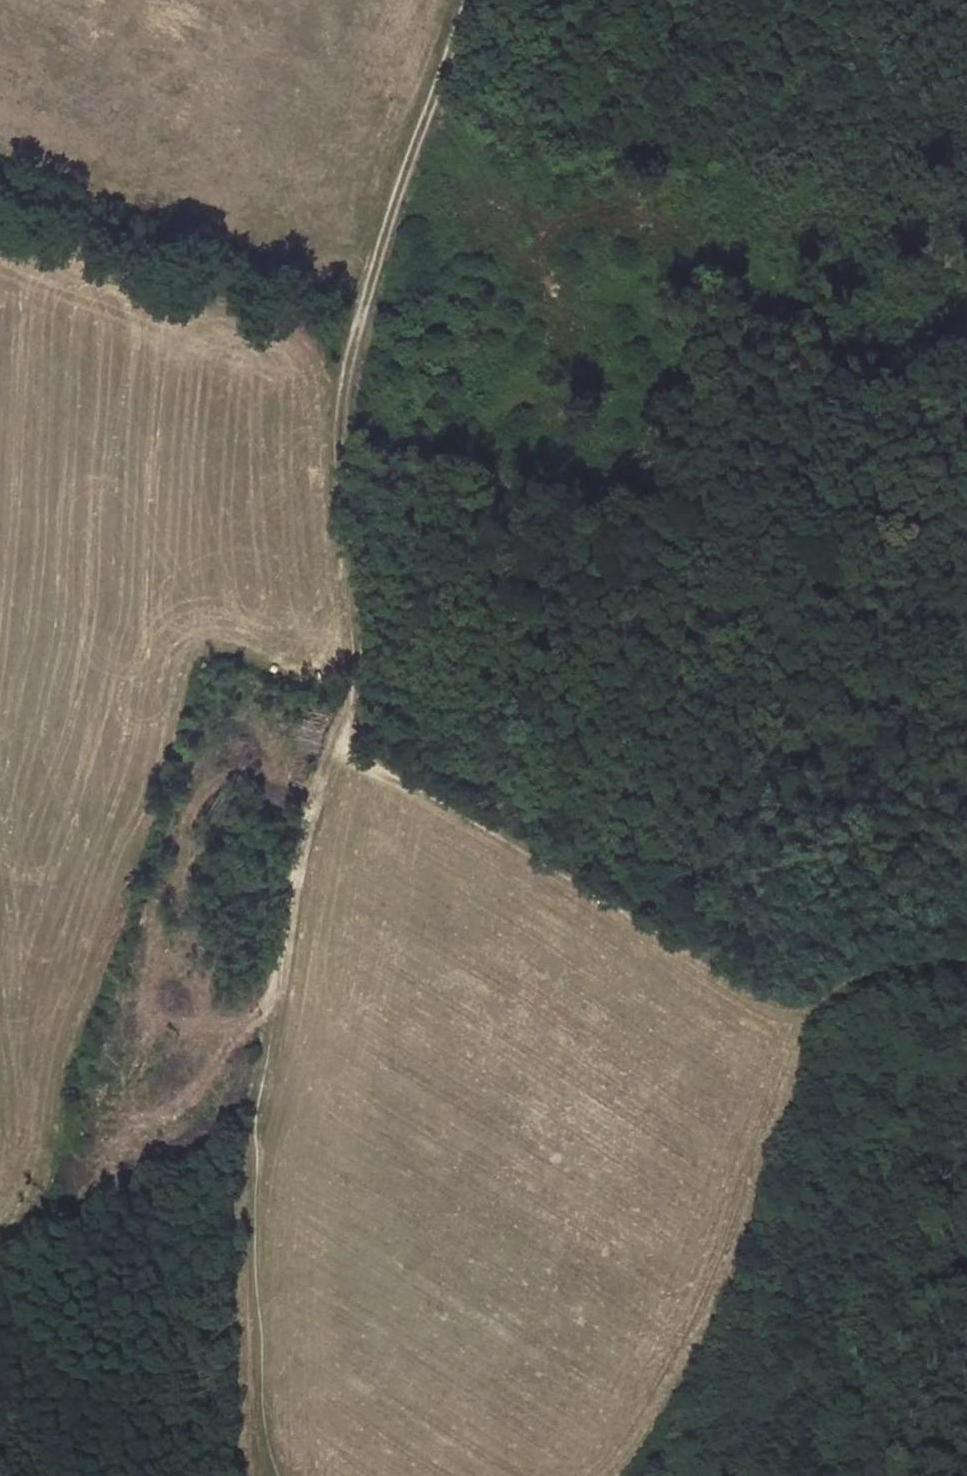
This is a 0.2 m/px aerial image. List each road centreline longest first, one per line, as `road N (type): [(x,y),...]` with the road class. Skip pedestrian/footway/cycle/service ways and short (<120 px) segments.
road 1 (track): [(237,1403),(237,1255),(286,1007),(292,935),(323,800),(377,664),(352,412),(360,330),(476,0)]
road 2 (track): [(966,970),(887,972),(838,988),(801,1012)]

